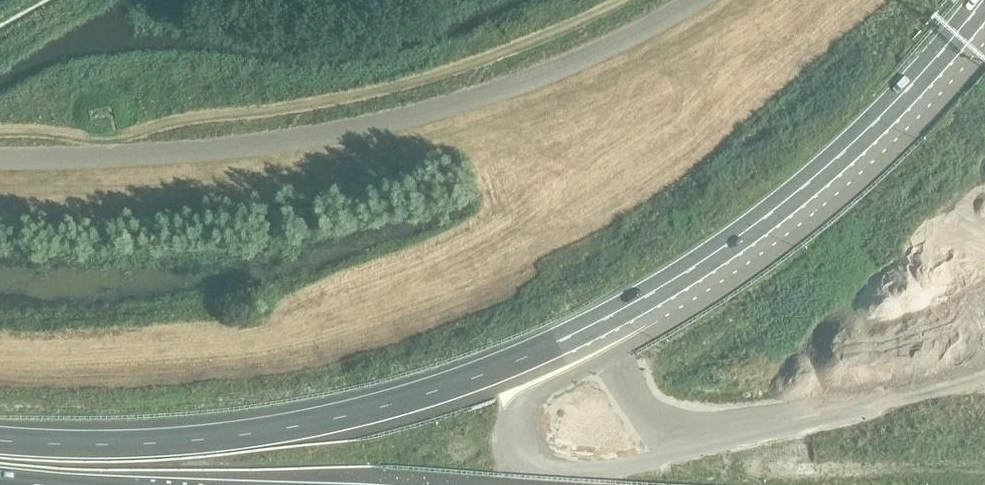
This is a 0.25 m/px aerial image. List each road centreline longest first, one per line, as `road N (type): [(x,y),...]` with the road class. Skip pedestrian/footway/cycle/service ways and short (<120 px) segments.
road 1 (motorway): [(984,10),(921,85),(763,231),(667,294),(513,366),(390,408),(211,436),(0,439)]

